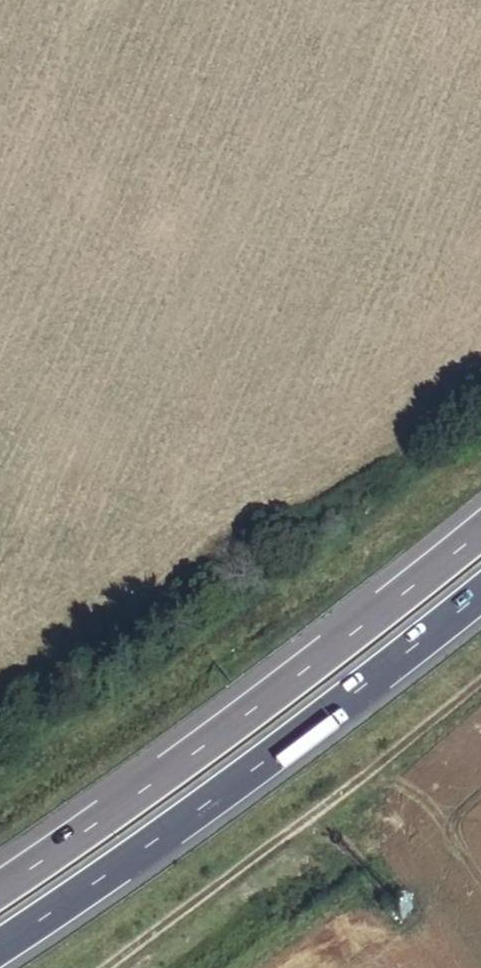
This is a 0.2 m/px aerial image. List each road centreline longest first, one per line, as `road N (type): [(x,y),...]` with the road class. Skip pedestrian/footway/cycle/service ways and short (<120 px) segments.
road 1 (motorway): [(480,519),(317,652),(0,883)]
road 2 (motorway): [(0,952),(358,700),(480,599)]
road 3 (track): [(105,967),(394,754),(480,680)]

